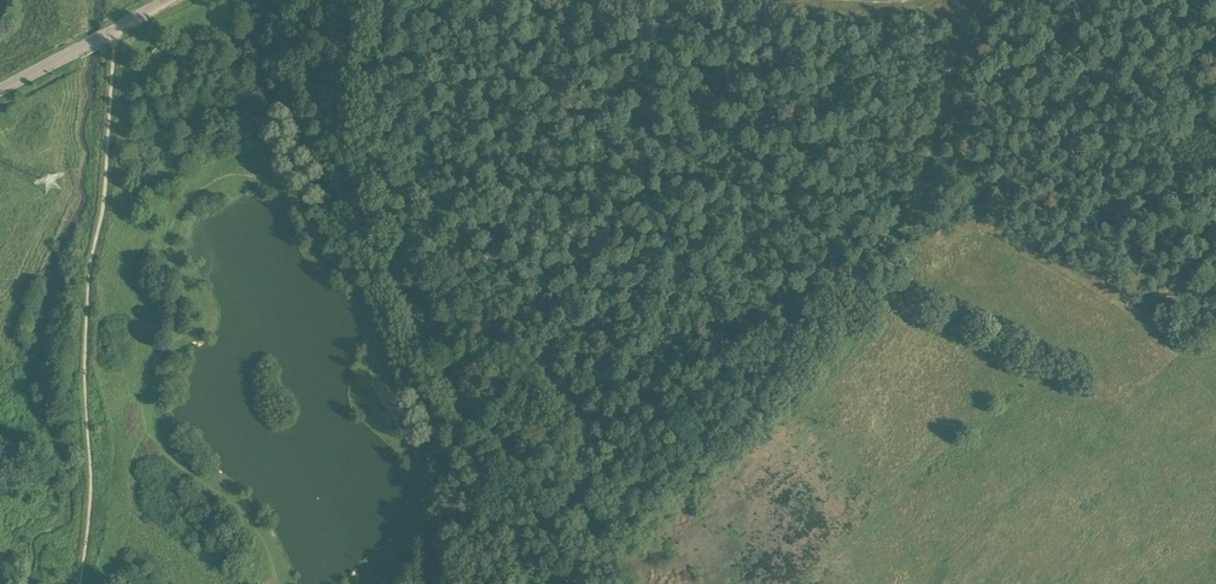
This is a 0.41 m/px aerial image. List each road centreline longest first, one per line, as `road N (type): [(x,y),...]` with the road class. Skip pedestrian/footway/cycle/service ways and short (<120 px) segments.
road 1 (track): [(951,5),(916,217)]

